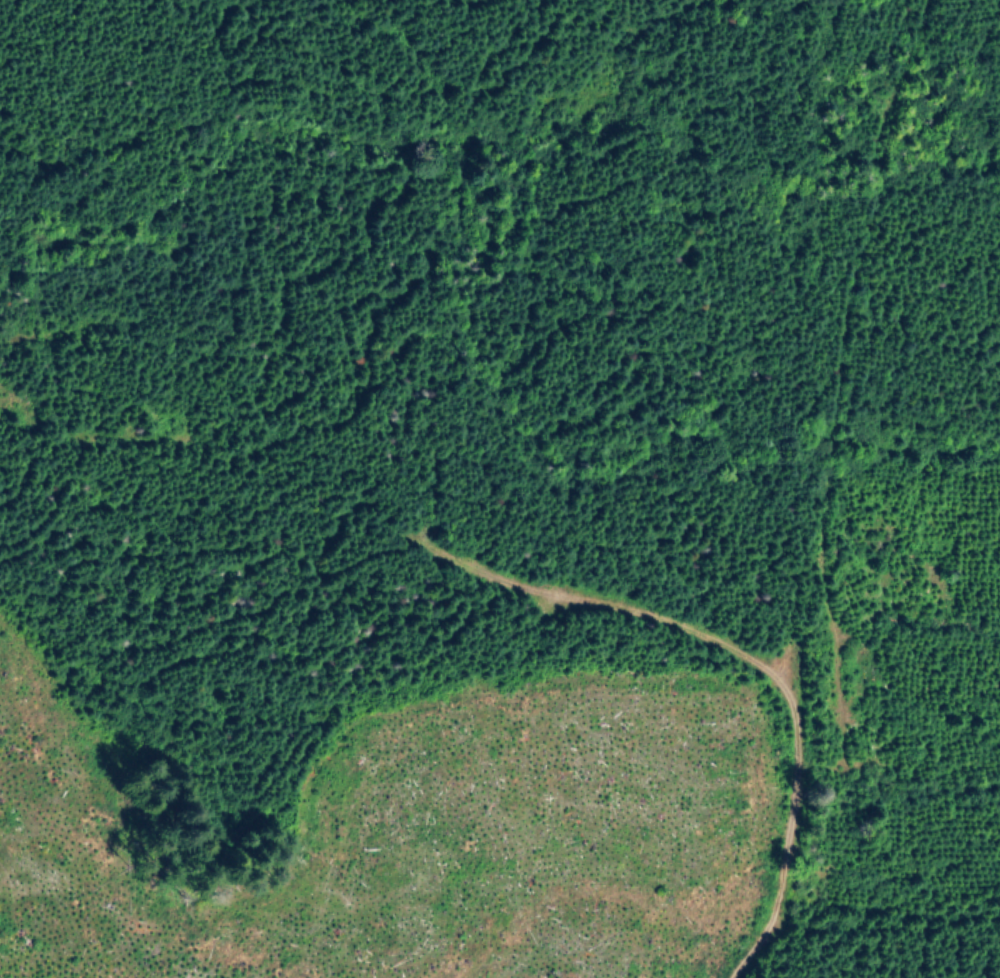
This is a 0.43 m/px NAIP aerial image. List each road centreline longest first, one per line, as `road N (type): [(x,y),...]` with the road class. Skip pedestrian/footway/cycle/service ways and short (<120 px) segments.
road 1 (track): [(755,977),(808,922),(823,842),(837,697),(816,420),(838,286),(930,0)]

